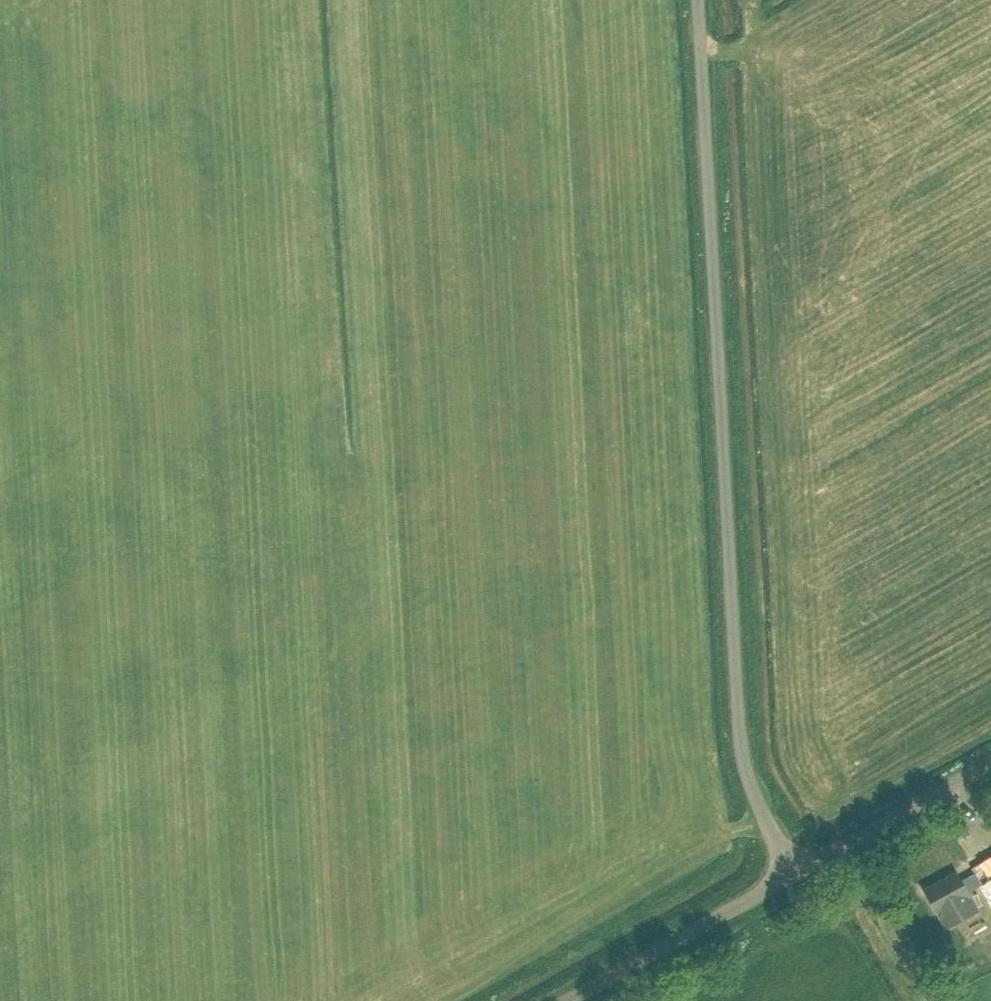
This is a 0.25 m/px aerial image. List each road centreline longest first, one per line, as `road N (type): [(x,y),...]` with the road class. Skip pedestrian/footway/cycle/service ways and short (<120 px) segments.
road 1 (unclassified): [(796,872),(740,778),(731,729),(692,0)]
road 2 (unclassified): [(565,1000),(796,872)]
road 3 (unclassified): [(796,872),(990,761)]

